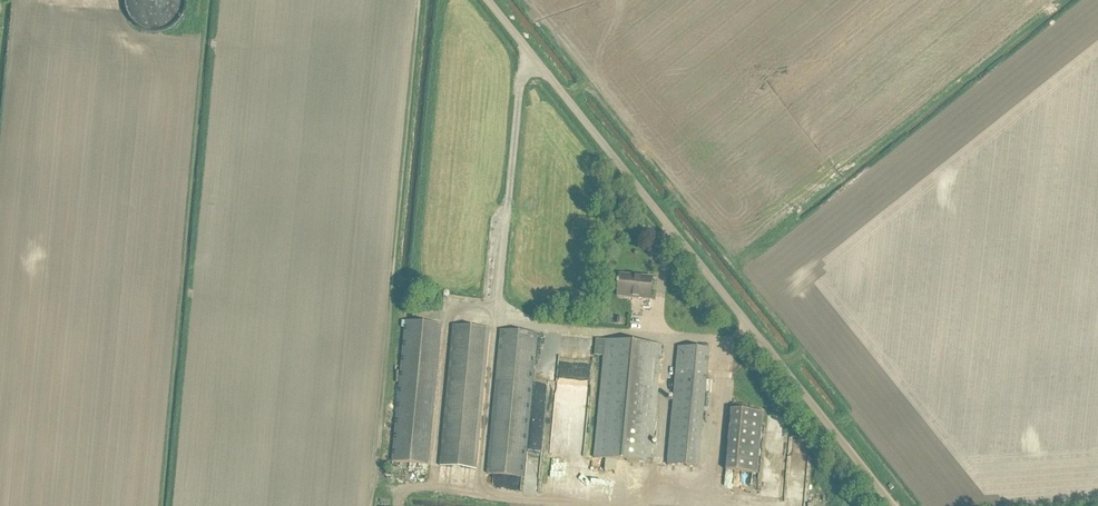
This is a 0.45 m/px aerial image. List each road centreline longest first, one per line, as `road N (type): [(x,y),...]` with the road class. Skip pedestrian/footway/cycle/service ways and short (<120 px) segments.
road 1 (unclassified): [(487,0),(893,505)]

